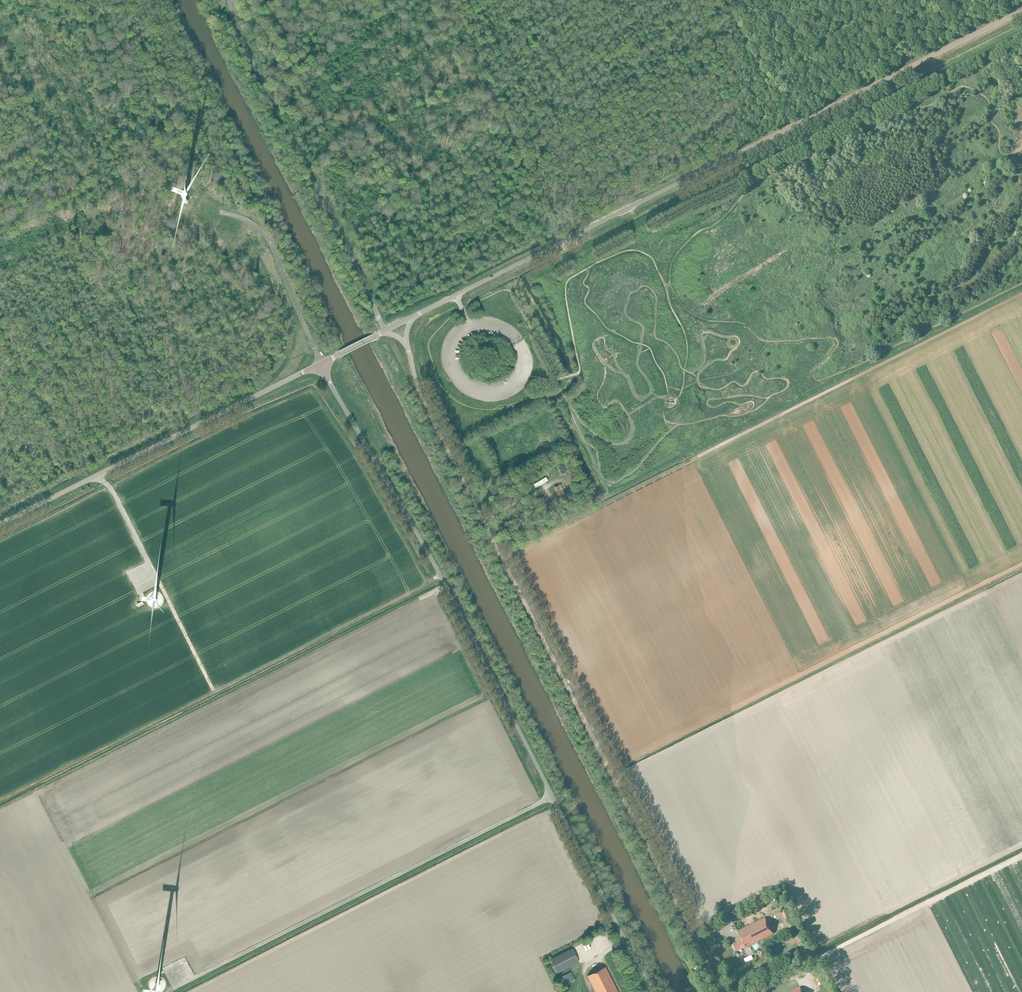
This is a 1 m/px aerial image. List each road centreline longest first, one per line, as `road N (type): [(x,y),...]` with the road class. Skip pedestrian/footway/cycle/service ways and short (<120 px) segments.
road 1 (unclassified): [(721,991),(418,393),(406,343)]
road 2 (unclassified): [(651,991),(447,588),(320,365)]
road 3 (unclassified): [(456,295),(1021,10)]
road 4 (track): [(1021,294),(502,558)]
road 5 (track): [(0,809),(447,588)]
road 6 (unclassified): [(0,524),(320,365)]
road 7 (unclassified): [(471,327),(452,352),(460,382),(489,394),(520,374)]

